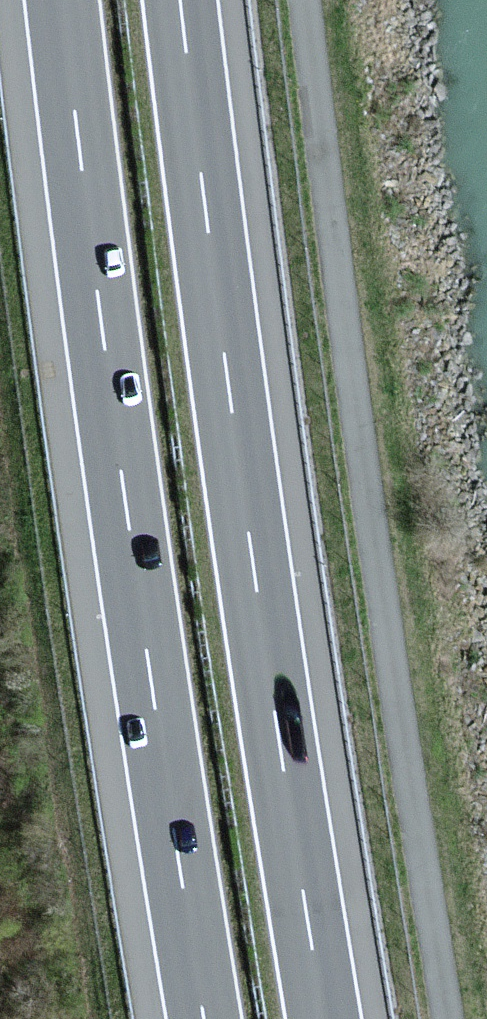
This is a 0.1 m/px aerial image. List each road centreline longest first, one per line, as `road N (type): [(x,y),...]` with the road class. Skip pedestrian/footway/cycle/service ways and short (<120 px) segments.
road 1 (unclassified): [(305,0),(364,463),(450,1018)]
road 2 (motorway): [(326,1018),(269,662),(182,0)]
road 3 (motorway): [(62,0),(148,667),(204,1018)]

